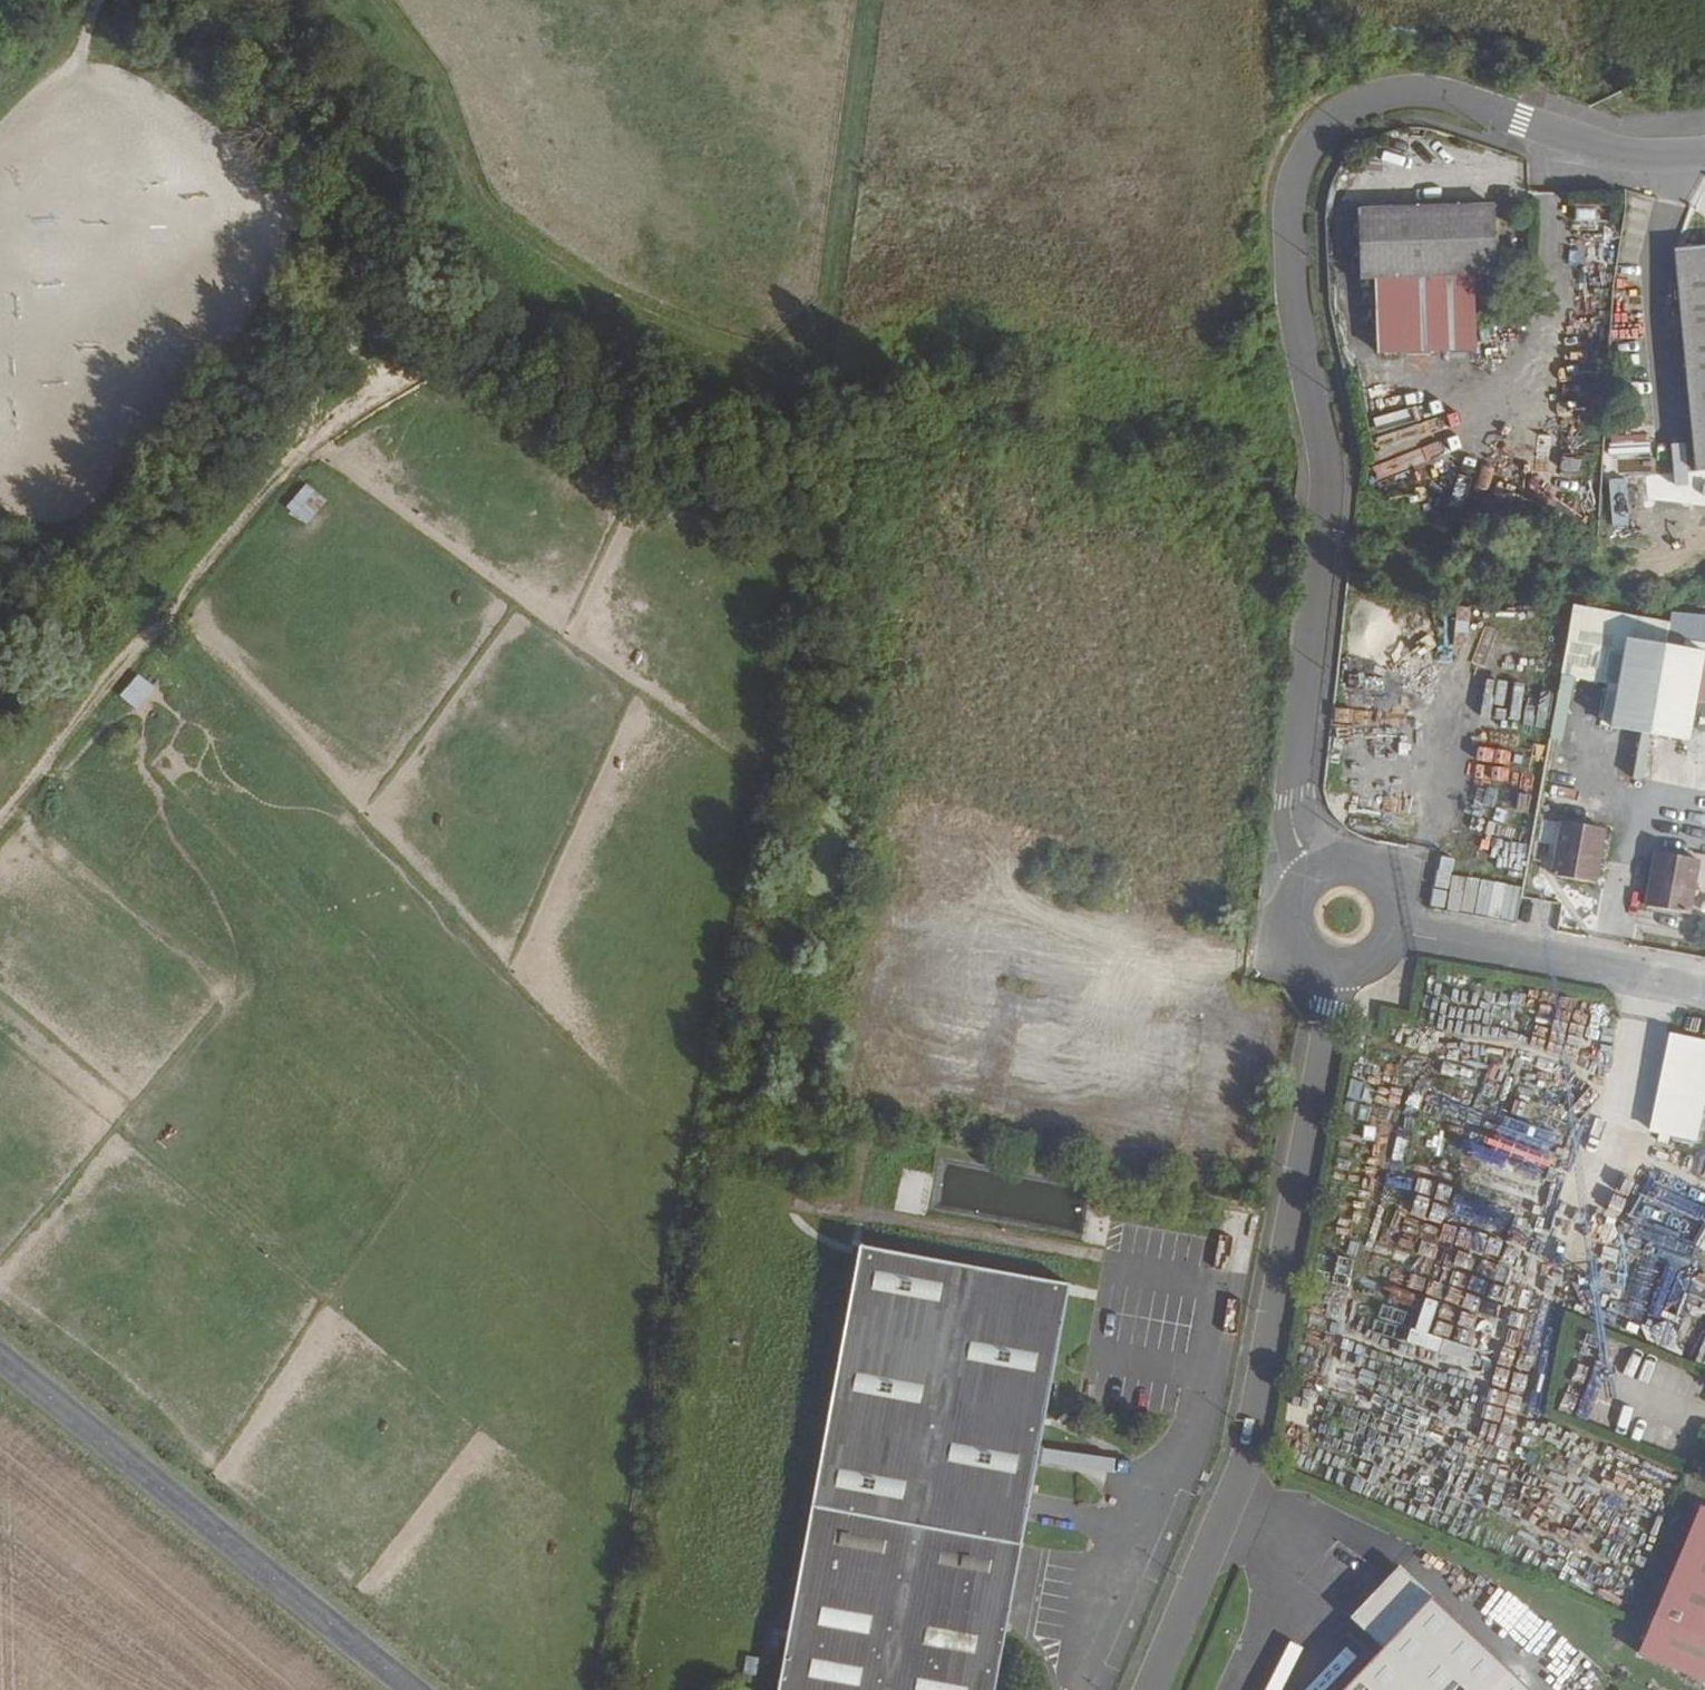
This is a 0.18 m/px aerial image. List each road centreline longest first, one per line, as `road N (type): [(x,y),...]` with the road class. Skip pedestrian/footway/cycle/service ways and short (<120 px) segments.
road 1 (residential): [(1306,869),(1292,818),(1324,471),(1290,281),(1293,199),(1308,145),(1338,114),(1399,97),(1449,99),(1599,147),(1704,157)]
road 2 (unclassified): [(1148,1689),(1246,1448),(1331,974)]
road 3 (tertiary): [(0,1359),(411,1689)]
road 4 (residential): [(1704,992),(1396,929)]
road 5 (residential): [(1306,869),(1283,901),(1281,920),(1296,956),(1331,974)]
road 6 (residential): [(1396,929),(1391,891),(1363,864),(1344,859),(1306,869)]

